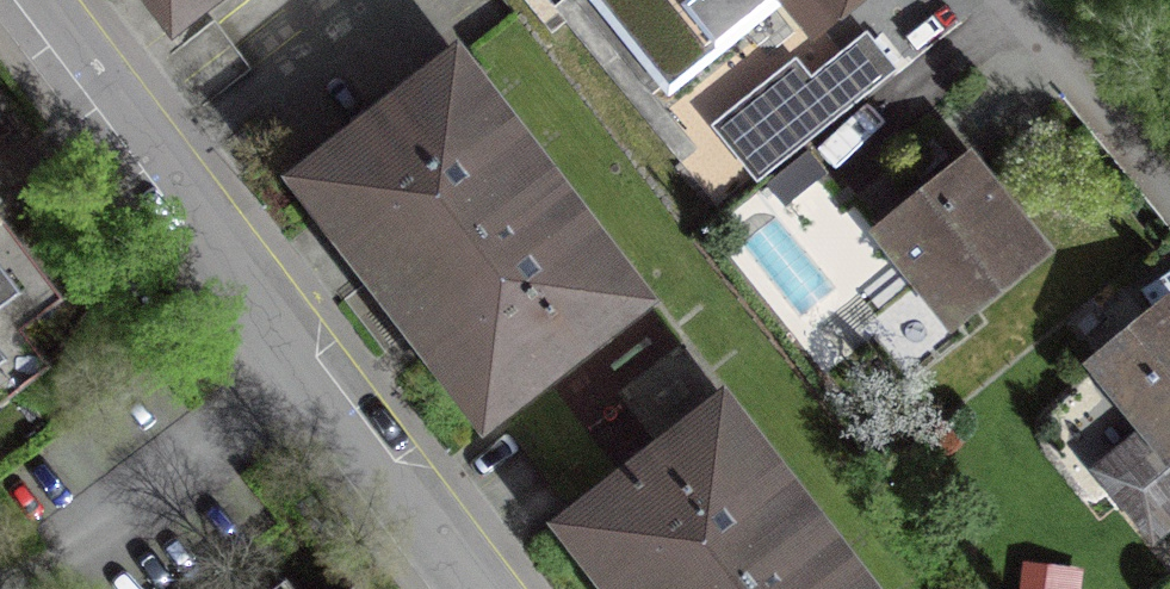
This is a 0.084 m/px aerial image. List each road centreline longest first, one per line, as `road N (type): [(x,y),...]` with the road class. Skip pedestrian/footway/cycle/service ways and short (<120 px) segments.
road 1 (tertiary): [(494,588),(51,0)]
road 2 (residential): [(1024,0),(1169,180)]

